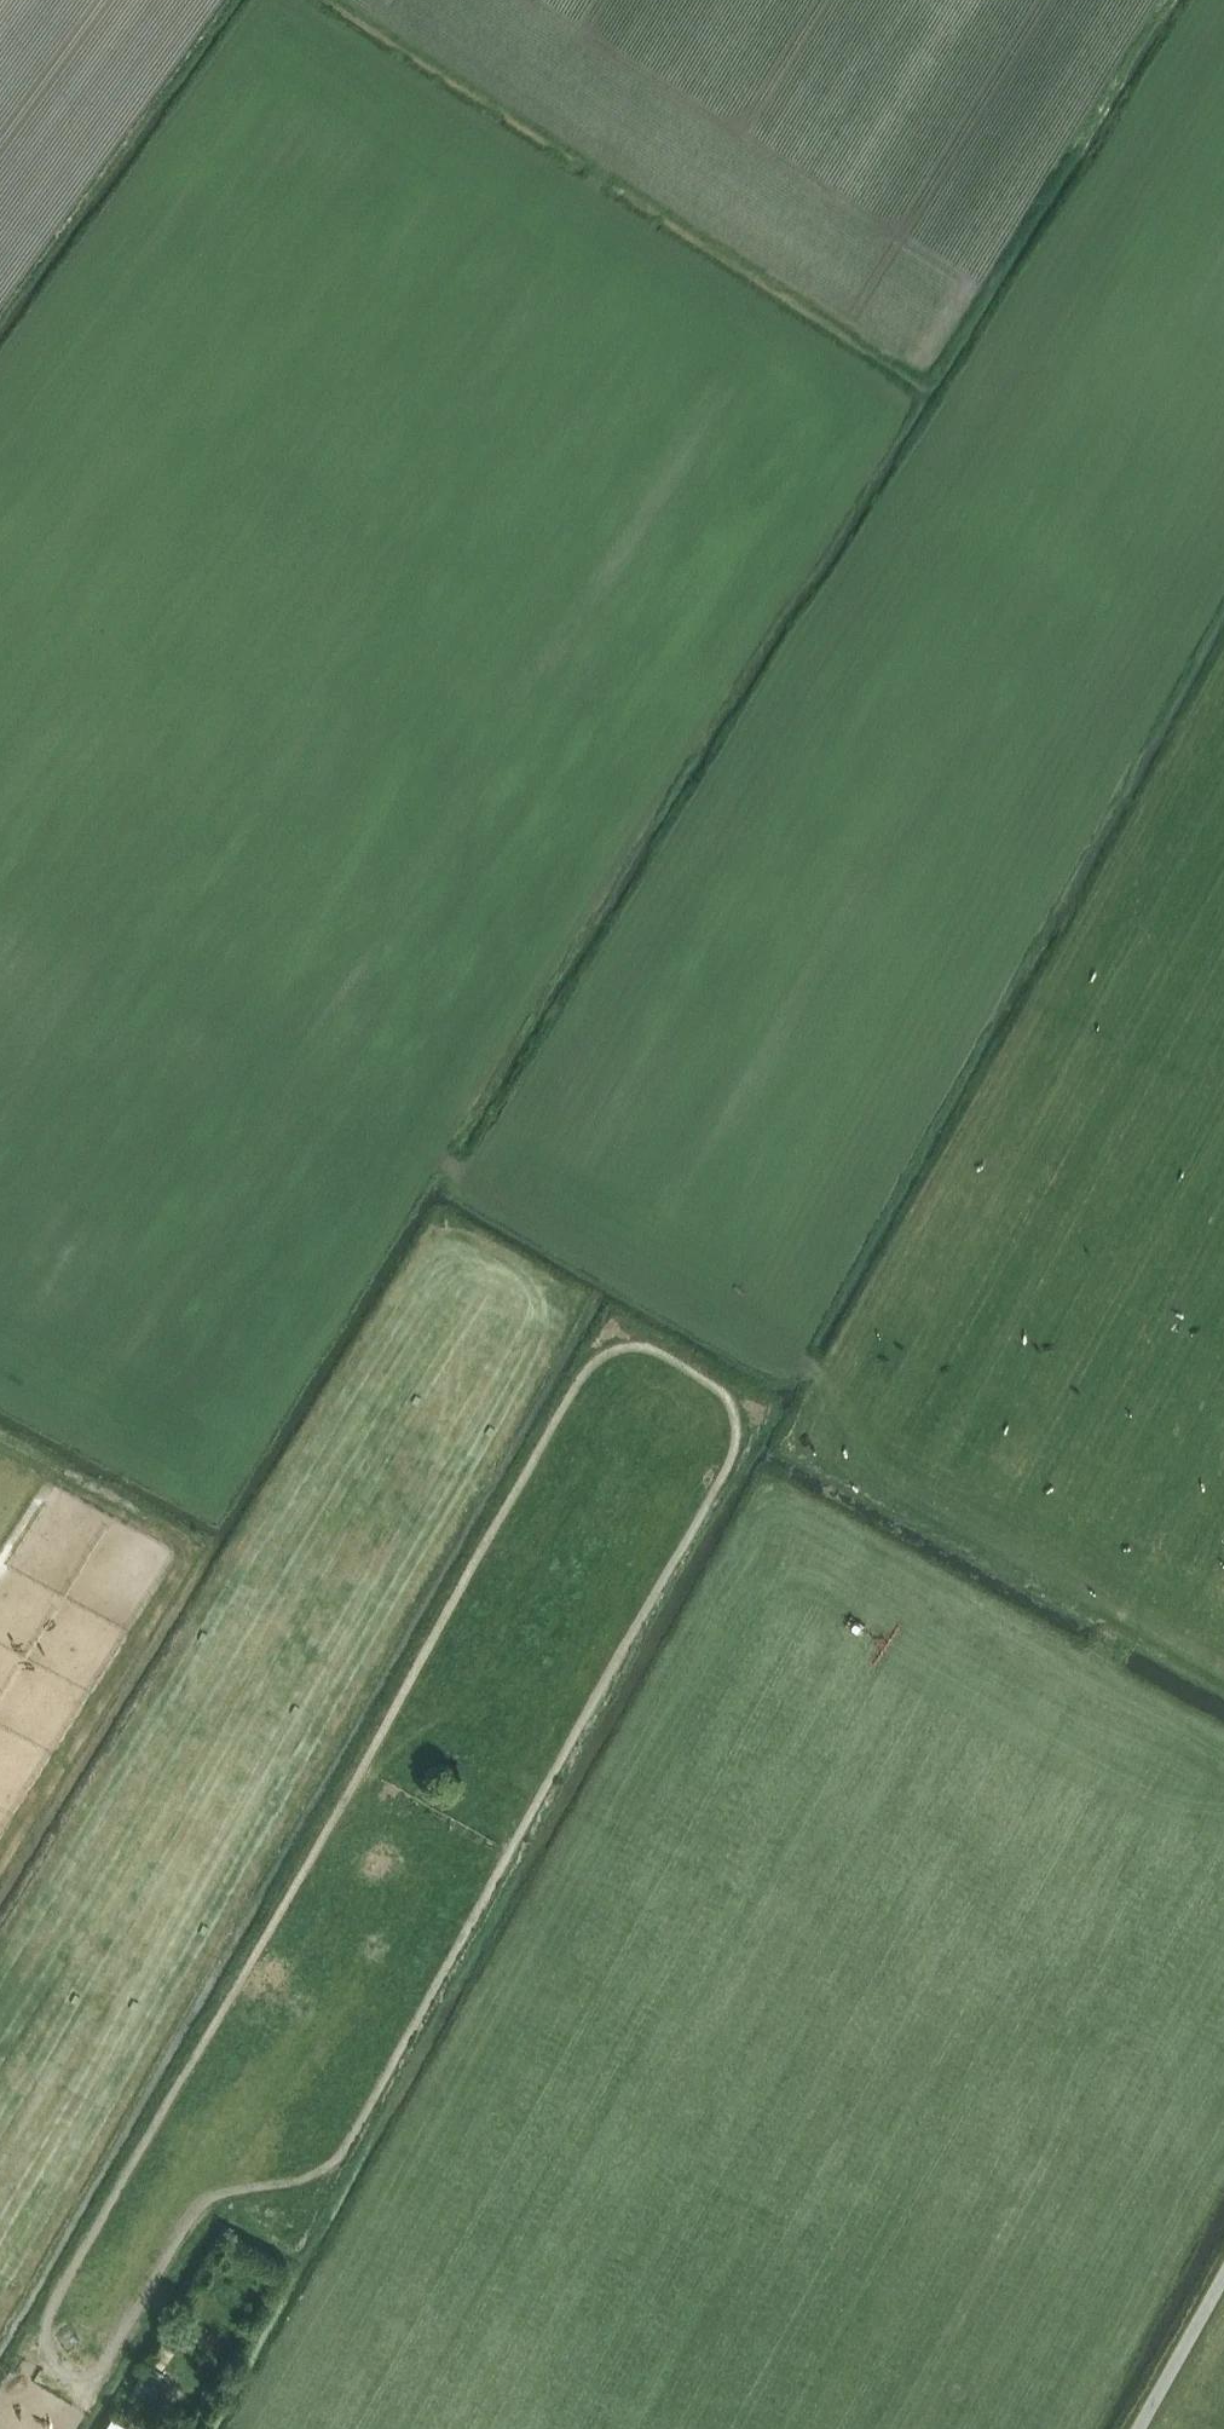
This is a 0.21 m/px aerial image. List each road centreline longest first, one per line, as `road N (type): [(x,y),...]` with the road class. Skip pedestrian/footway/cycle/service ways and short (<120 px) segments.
road 1 (track): [(1125,2428),(1223,2252)]

